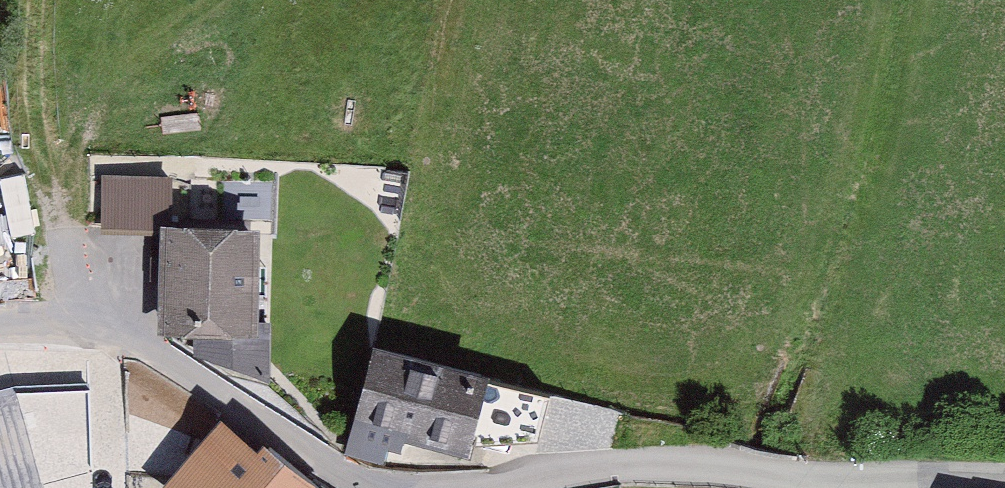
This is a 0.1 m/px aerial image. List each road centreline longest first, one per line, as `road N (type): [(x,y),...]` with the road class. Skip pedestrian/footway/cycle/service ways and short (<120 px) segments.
road 1 (residential): [(398,487),(122,323),(0,337)]
road 2 (residential): [(865,481),(566,463),(456,487)]
road 3 (residential): [(995,487),(865,481)]

